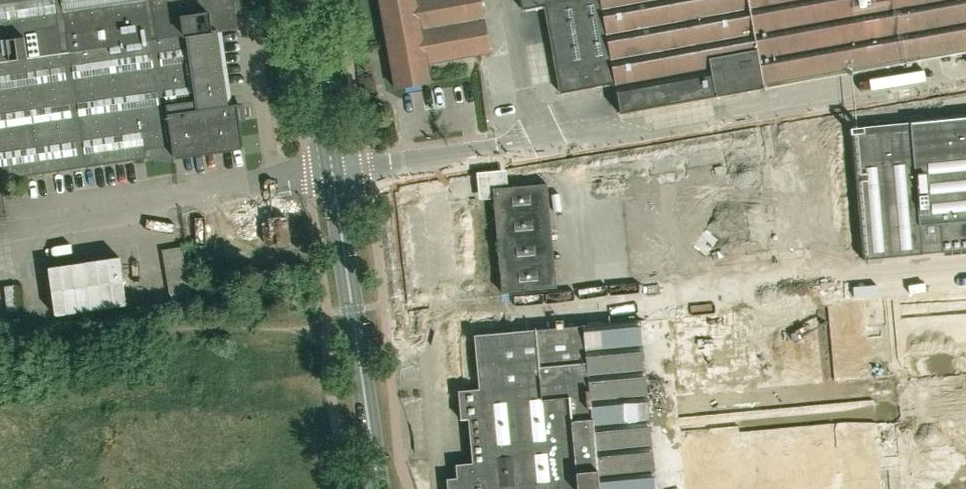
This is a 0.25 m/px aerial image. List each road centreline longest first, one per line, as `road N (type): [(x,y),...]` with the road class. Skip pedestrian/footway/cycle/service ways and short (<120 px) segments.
road 1 (tertiary): [(378,488),(307,0)]

